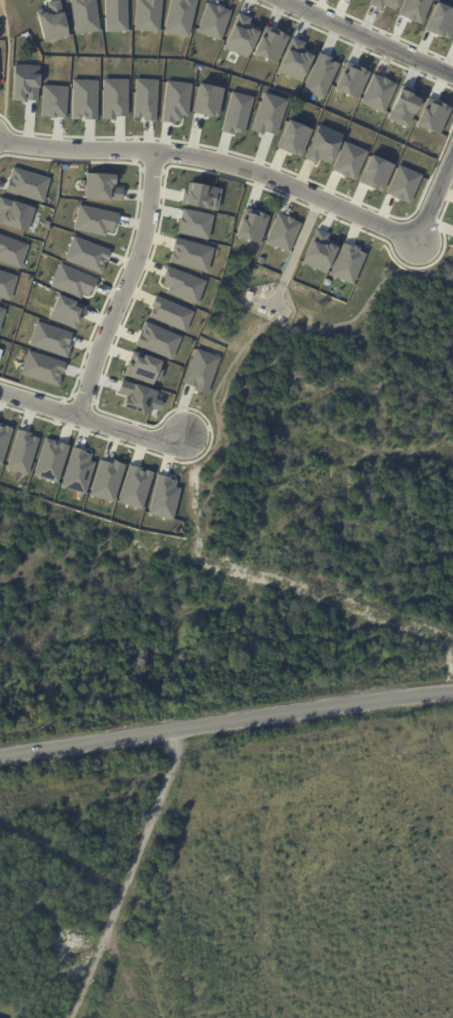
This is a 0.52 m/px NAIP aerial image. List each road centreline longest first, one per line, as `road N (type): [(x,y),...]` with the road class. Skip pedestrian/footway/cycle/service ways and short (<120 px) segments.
road 1 (tertiary): [(0,756),(452,693)]
road 2 (residential): [(415,242),(259,172),(0,143)]
road 3 (residential): [(152,155),(149,229),(81,419)]
road 4 (residential): [(183,437),(163,444),(0,392)]
road 5 (residential): [(290,0),(452,78)]

